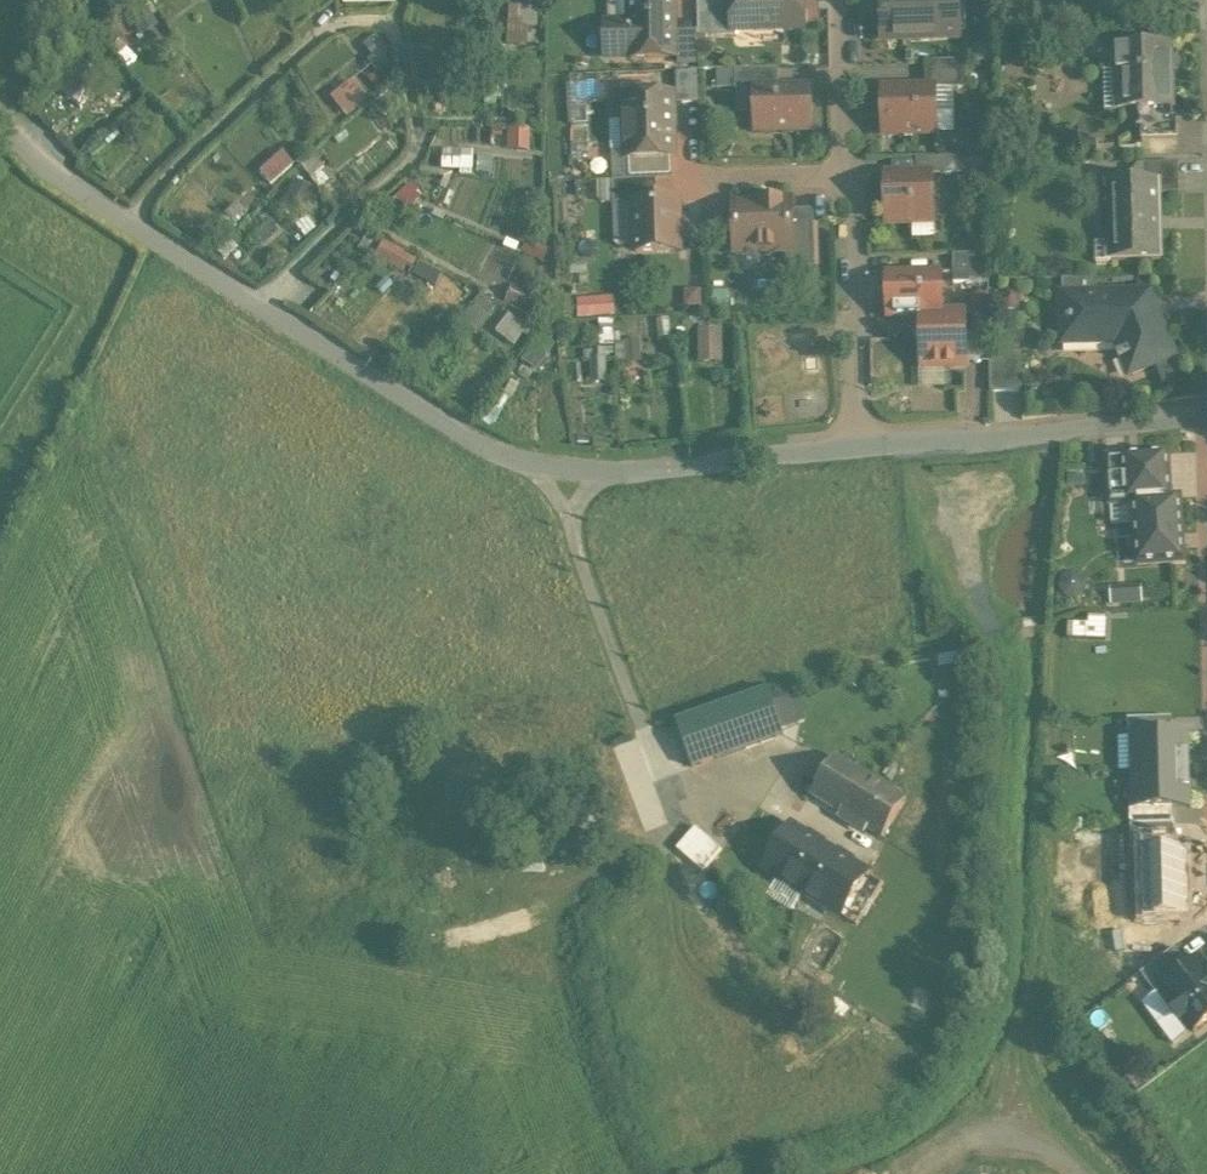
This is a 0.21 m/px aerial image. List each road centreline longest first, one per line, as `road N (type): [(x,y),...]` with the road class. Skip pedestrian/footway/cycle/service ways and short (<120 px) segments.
road 1 (track): [(252,305),(413,157),(402,48),(386,24),(362,17),(335,24),(182,160),(126,222)]
road 2 (residential): [(0,118),(46,171),(252,305),(481,447),(558,467)]
road 3 (residential): [(860,448),(1206,414)]
road 4 (unclassified): [(558,467),(670,771)]
road 5 (residential): [(558,467),(650,469),(860,448)]
road 6 (residential): [(860,448),(852,174)]
road 7 (residential): [(852,174),(846,0)]
road 8 (residential): [(852,174),(709,180)]

